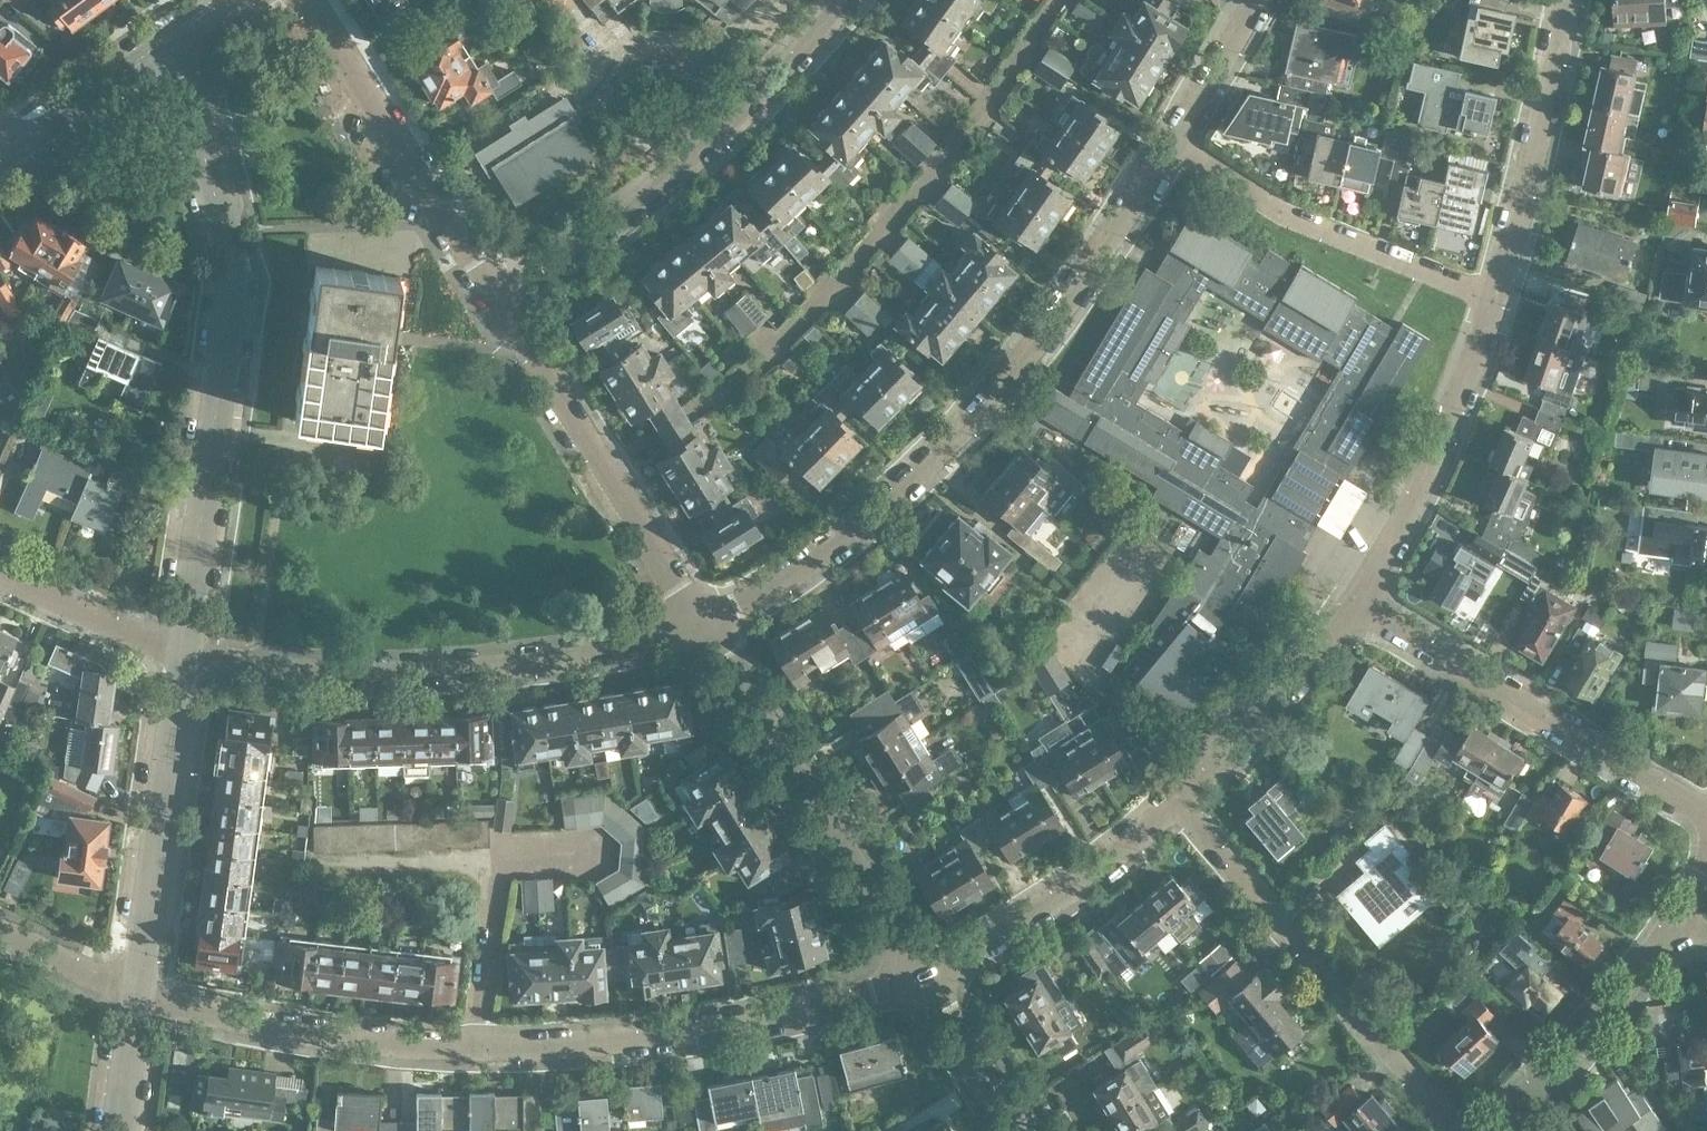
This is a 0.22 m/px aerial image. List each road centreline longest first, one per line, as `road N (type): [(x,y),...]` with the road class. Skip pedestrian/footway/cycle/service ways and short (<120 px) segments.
road 1 (unclassified): [(138,996),(404,1051),(668,1054),(914,971)]
road 2 (residential): [(714,629),(862,526),(970,421),(1164,154)]
road 3 (residential): [(184,652),(233,283),(175,40)]
road 4 (residential): [(184,652),(530,671),(714,629)]
road 5 (residential): [(843,0),(650,200),(504,305)]
road 6 (unclassified): [(1455,1130),(1179,800)]
road 7 (residential): [(1706,815),(1365,599)]
road 8 (residential): [(914,971),(714,629)]
road 9 (residential): [(714,629),(504,305)]
road 10 (residential): [(504,305),(304,0)]
road 11 (residential): [(1495,297),(1317,230),(1164,154)]
road 12 (unclassified): [(138,996),(184,652)]
road 13 (residential): [(1365,599),(1434,467),(1495,297)]
road 14 (unclassified): [(914,971),(1050,894),(1179,800)]
road 15 (residential): [(1495,297),(1571,0)]
road 16 (residential): [(1179,800),(1365,599)]
road 17 (unclassified): [(1493,1130),(1605,1016),(1670,926)]
road 18 (residential): [(0,570),(184,652)]
road 19 (unclassified): [(1014,1130),(914,971)]
road 20 (residential): [(29,147),(175,40)]
road 21 (residential): [(1164,154),(1258,0)]
road 22 (residential): [(138,996),(0,932)]
road 23 (unclassified): [(120,1130),(138,996)]

